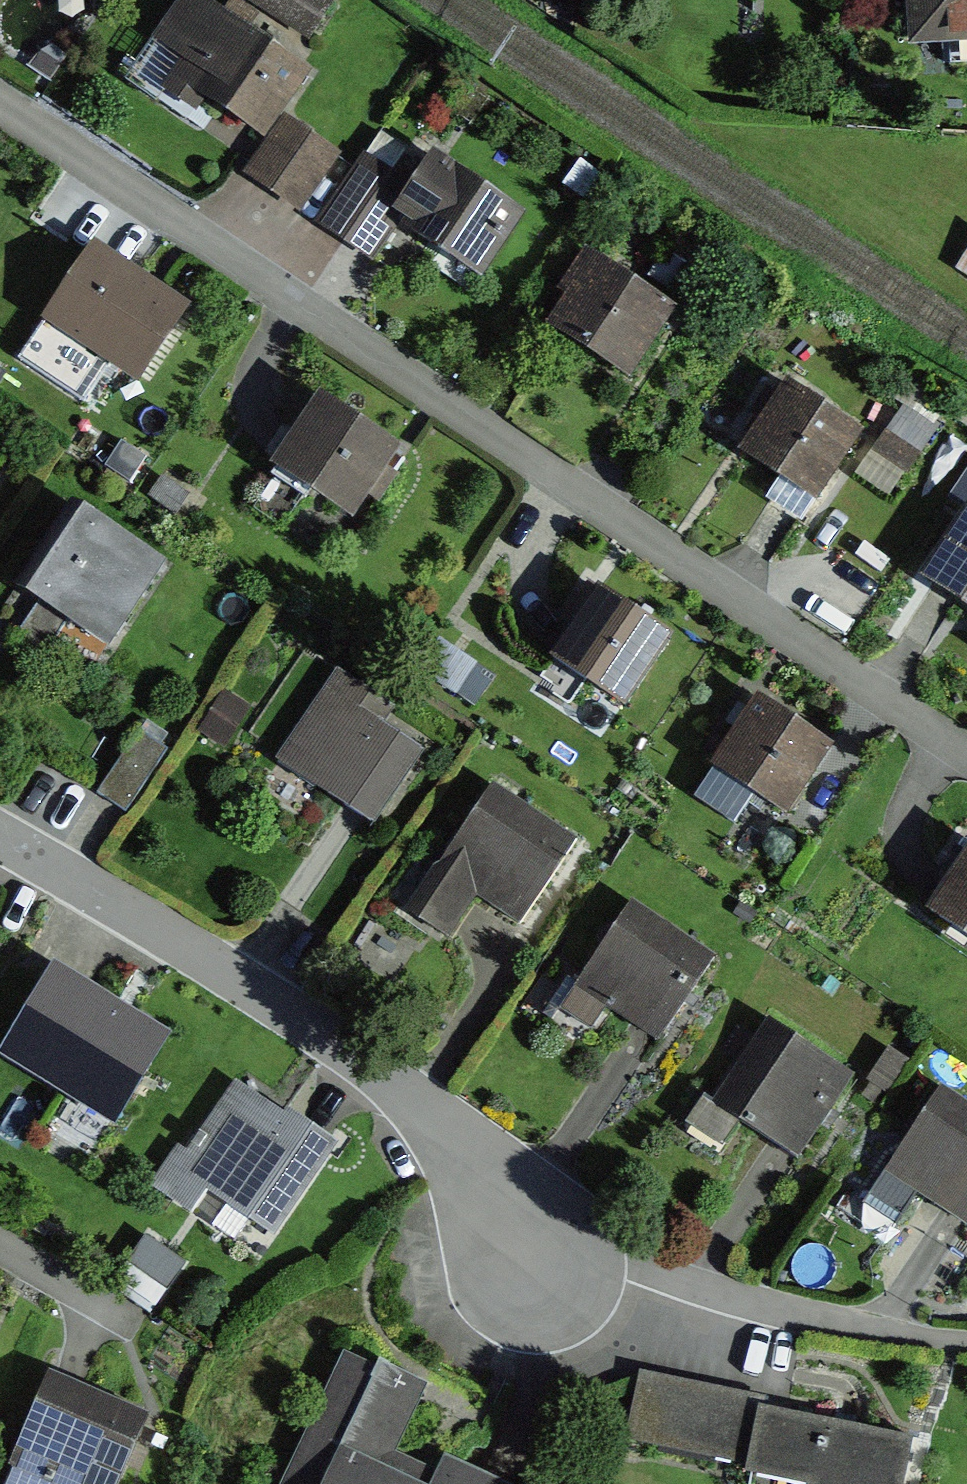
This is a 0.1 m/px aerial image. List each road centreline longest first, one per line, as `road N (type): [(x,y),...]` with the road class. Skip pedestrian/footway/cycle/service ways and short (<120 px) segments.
road 1 (residential): [(0,103),(966,752)]
road 2 (residential): [(0,840),(439,1116),(544,1278)]

